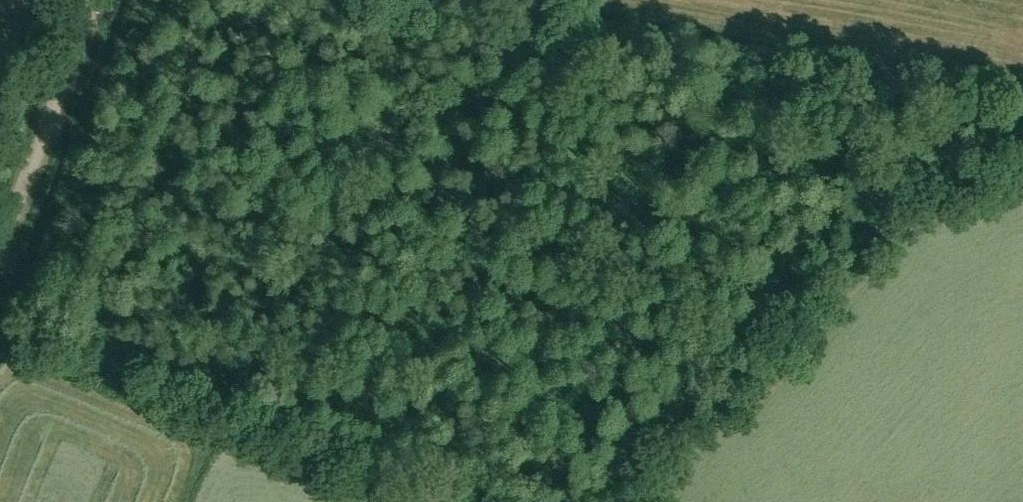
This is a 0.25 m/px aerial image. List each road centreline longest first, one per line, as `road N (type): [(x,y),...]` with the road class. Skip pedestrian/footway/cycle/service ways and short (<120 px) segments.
road 1 (unclassified): [(97,0),(0,254)]

